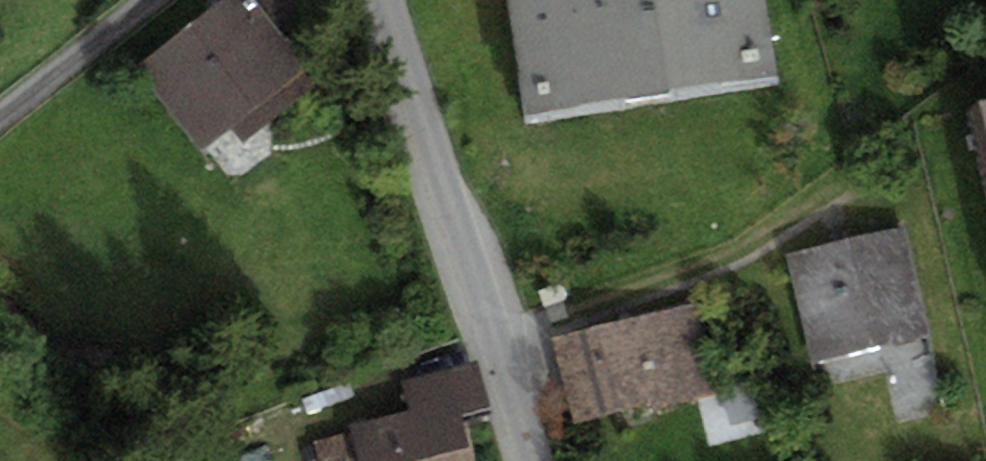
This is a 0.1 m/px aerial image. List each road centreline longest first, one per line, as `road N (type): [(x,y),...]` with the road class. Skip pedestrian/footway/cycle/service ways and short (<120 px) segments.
road 1 (residential): [(386,0),(502,341),(533,460)]
road 2 (track): [(502,341),(705,279),(848,199)]
road 3 (residential): [(153,0),(0,118)]

